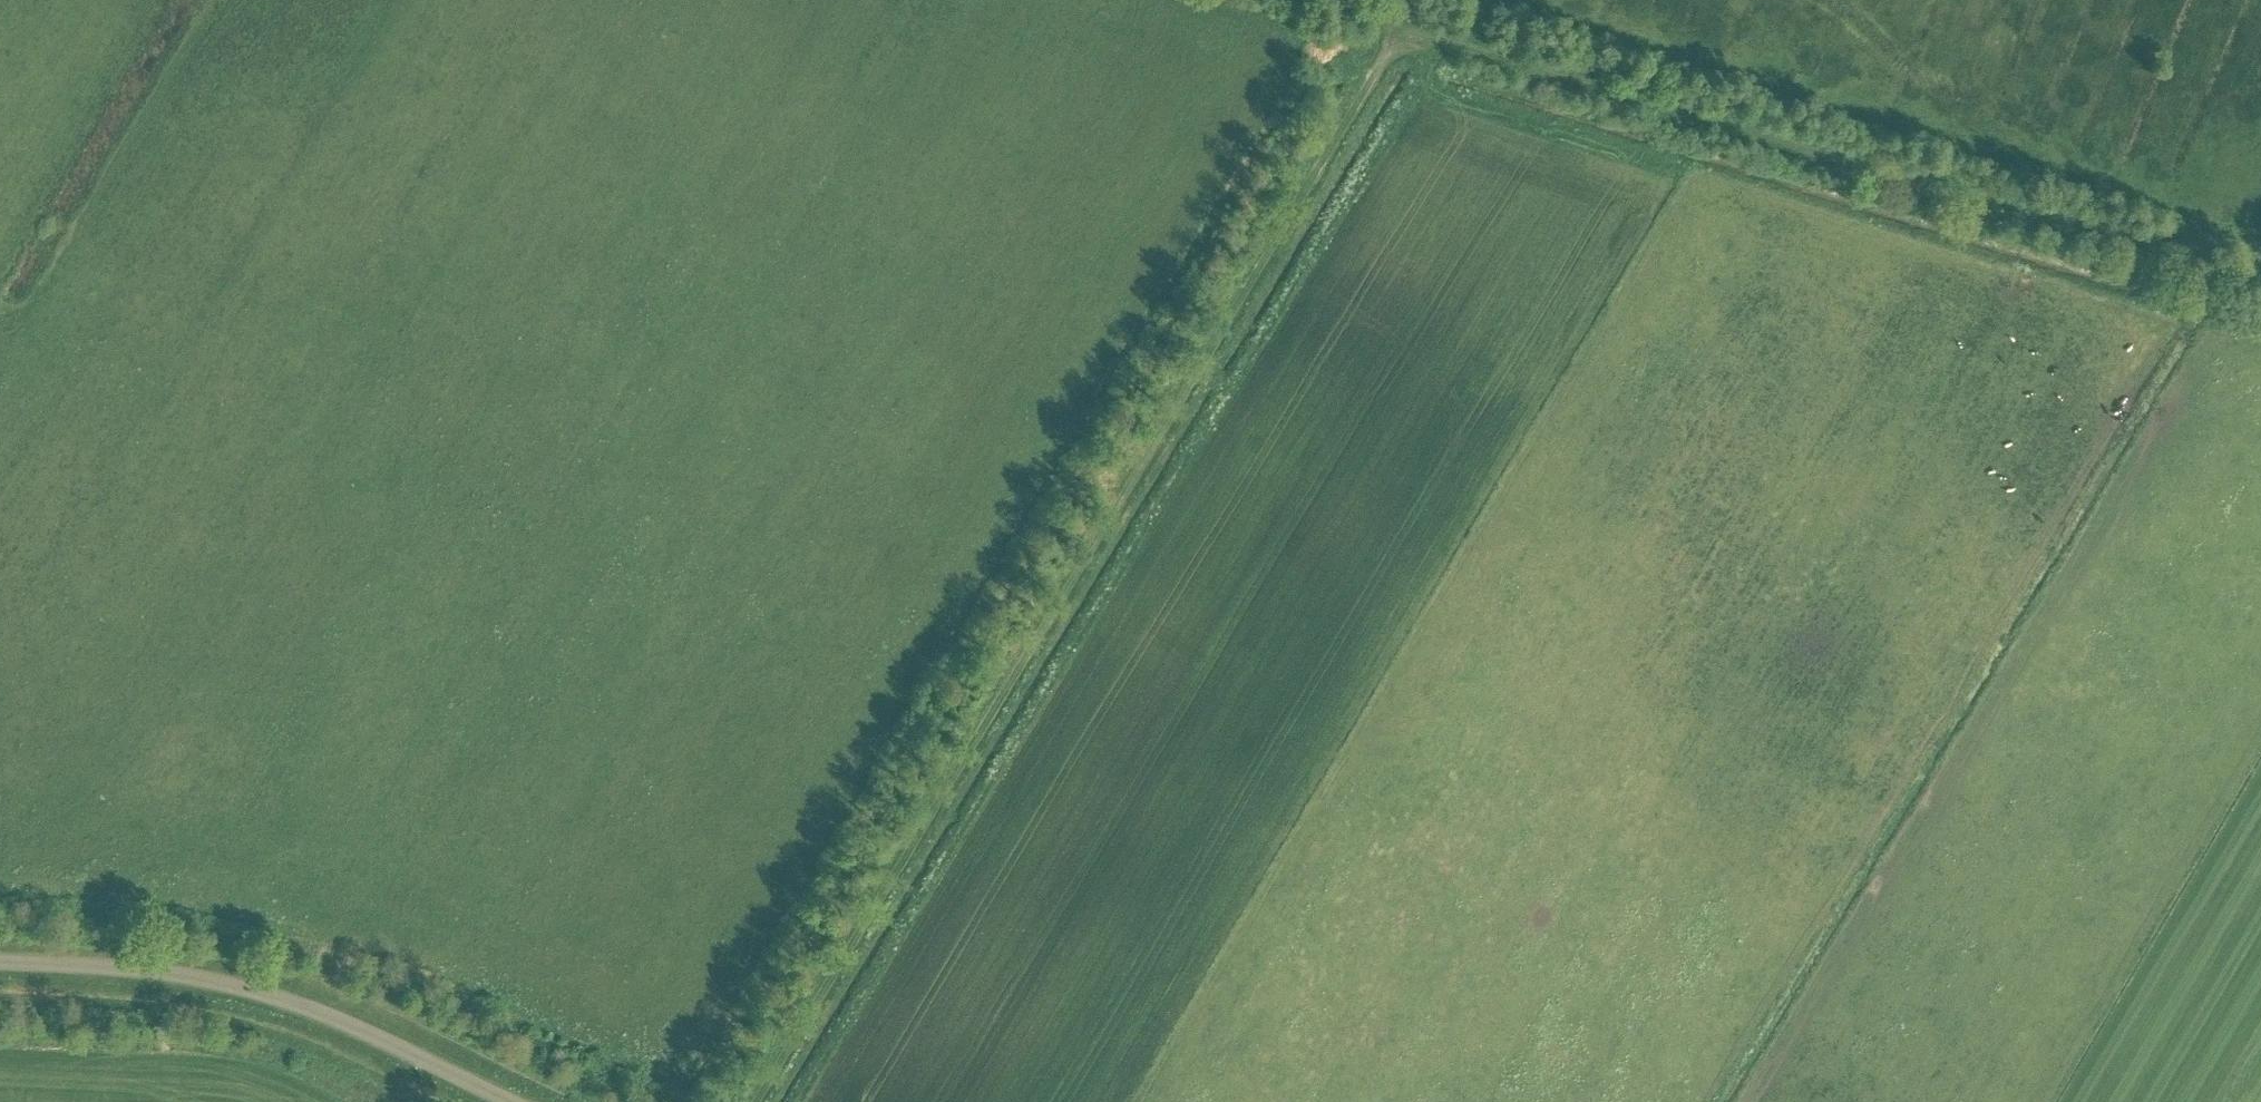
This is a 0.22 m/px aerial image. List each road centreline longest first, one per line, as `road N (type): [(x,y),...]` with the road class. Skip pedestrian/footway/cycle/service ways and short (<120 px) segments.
road 1 (track): [(757,1101),(1405,23)]
road 2 (track): [(2260,281),(1764,140),(1405,23)]
road 3 (unclassified): [(511,1101),(332,1014),(241,985),(165,970),(0,962)]

